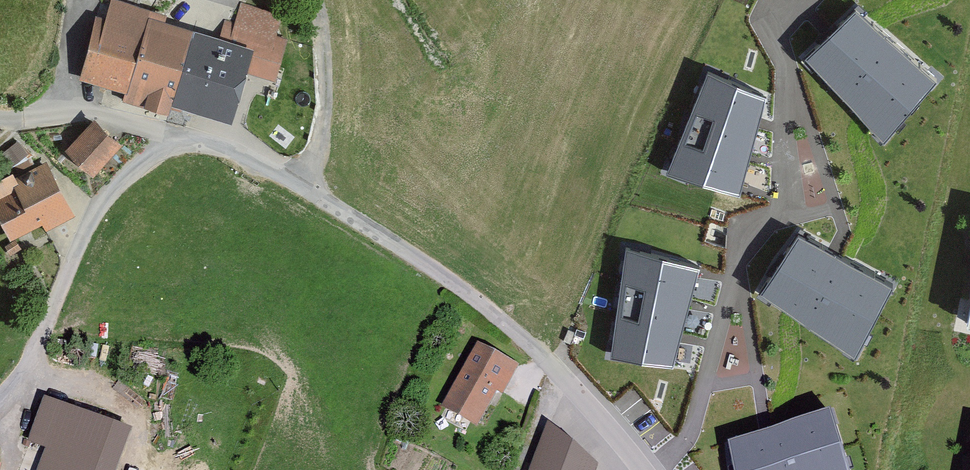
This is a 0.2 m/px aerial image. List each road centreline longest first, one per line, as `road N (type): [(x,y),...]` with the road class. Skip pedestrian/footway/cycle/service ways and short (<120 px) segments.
road 1 (unclassified): [(643,469),(548,360),(419,259),(313,191),(181,136)]
road 2 (residential): [(654,469),(685,443),(740,248),(790,200),(785,62),(775,29),(795,0)]
road 3 (residential): [(181,136),(123,175),(87,236),(56,320),(0,412)]
road 4 (unclassified): [(181,136),(81,108),(21,120)]

